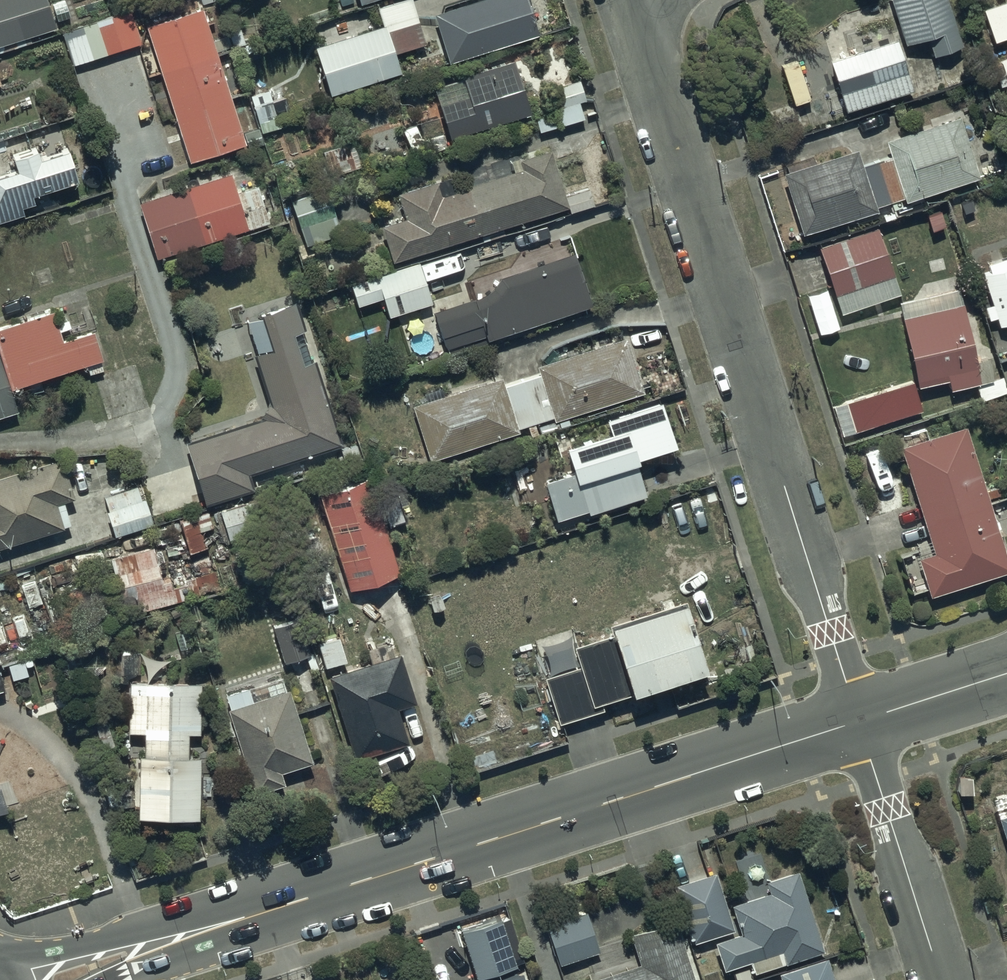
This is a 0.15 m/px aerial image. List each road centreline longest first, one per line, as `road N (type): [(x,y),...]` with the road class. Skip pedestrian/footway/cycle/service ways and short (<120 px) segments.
road 1 (tertiary): [(859,722),(37,979)]
road 2 (residential): [(631,0),(859,722)]
road 3 (residential): [(859,722),(942,979)]
road 4 (tertiary): [(1006,674),(859,722)]

